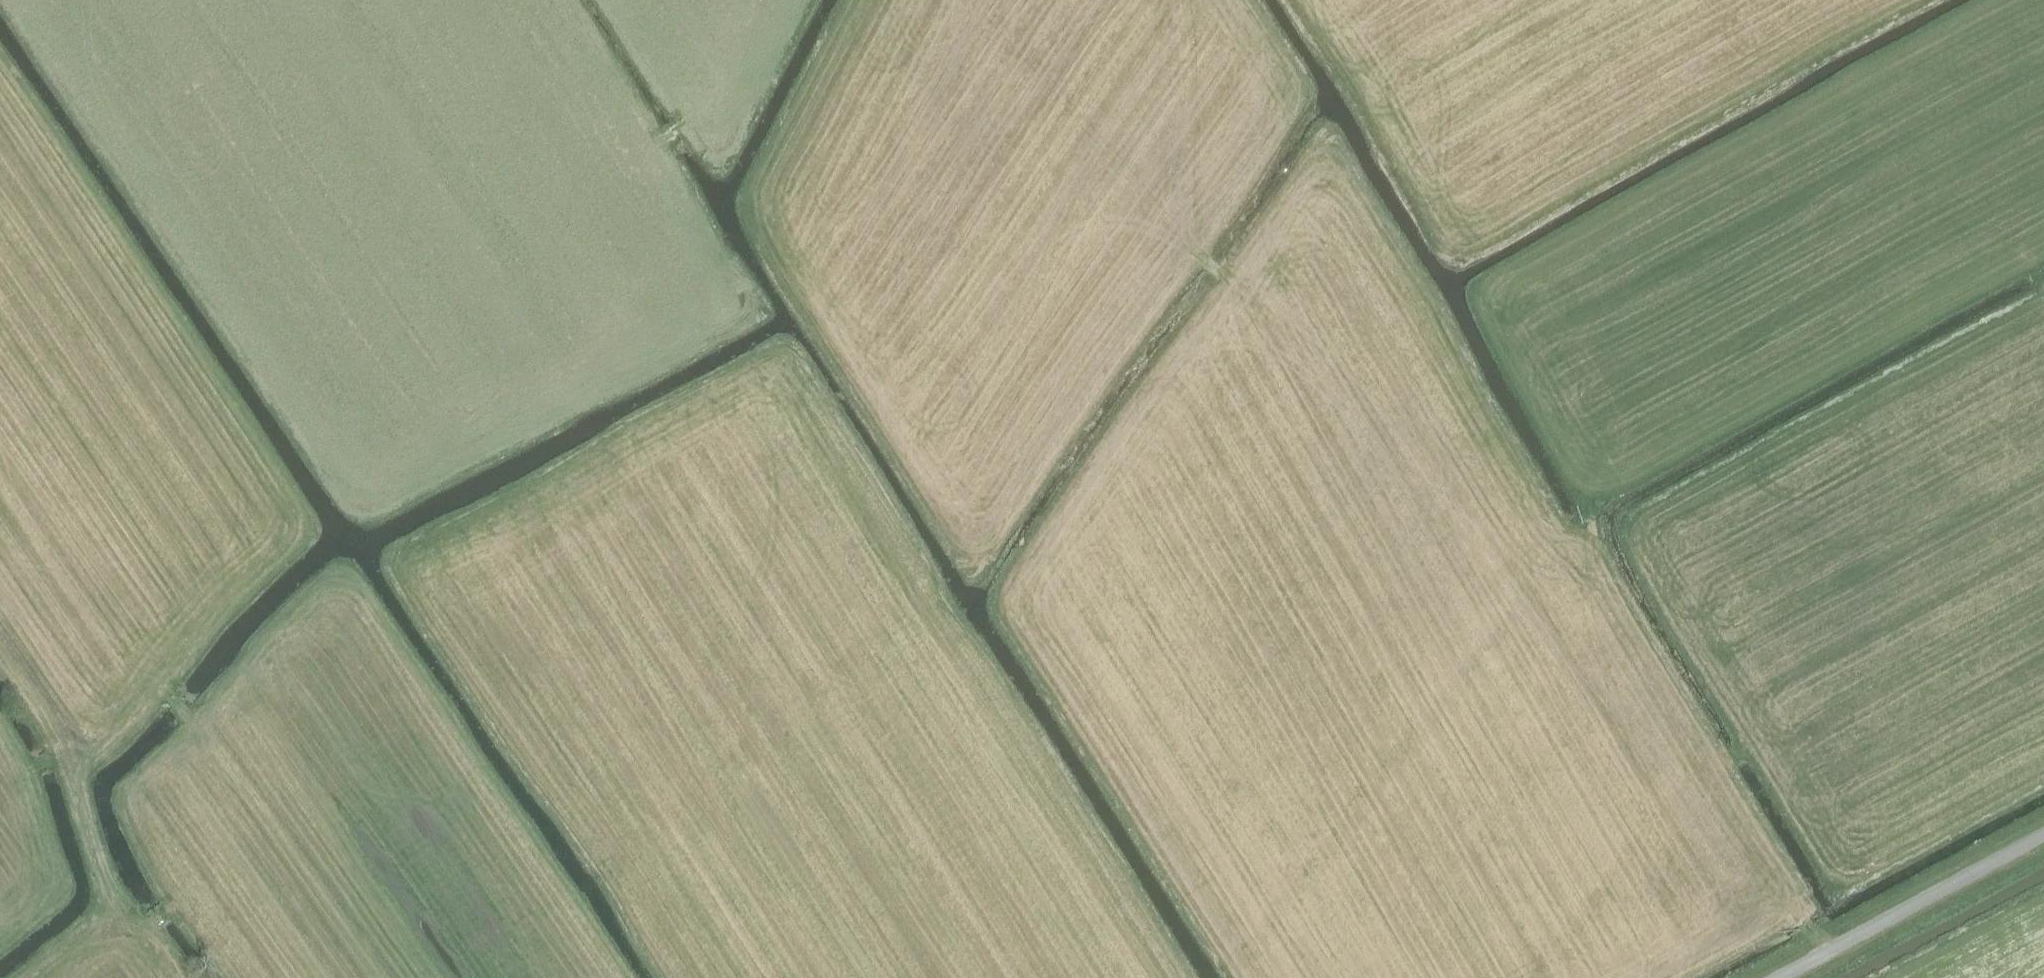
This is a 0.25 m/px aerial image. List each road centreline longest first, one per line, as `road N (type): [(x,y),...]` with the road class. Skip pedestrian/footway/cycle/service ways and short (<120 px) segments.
road 1 (unclassified): [(2043,842),(1791,977)]

